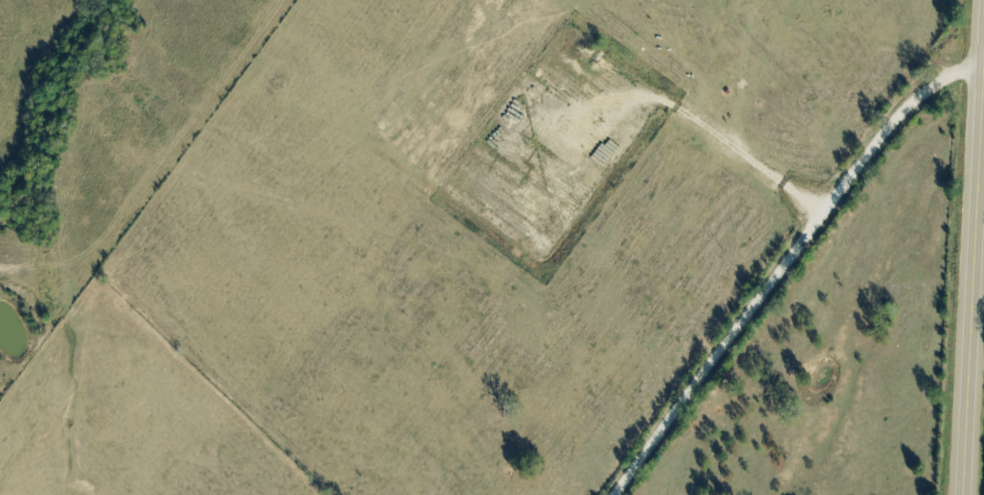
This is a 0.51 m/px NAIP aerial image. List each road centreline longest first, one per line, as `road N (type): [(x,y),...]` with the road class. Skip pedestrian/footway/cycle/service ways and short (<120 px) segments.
road 1 (residential): [(983,67),(915,96),(874,134),(614,494)]
road 2 (primary): [(965,494),(983,108)]

